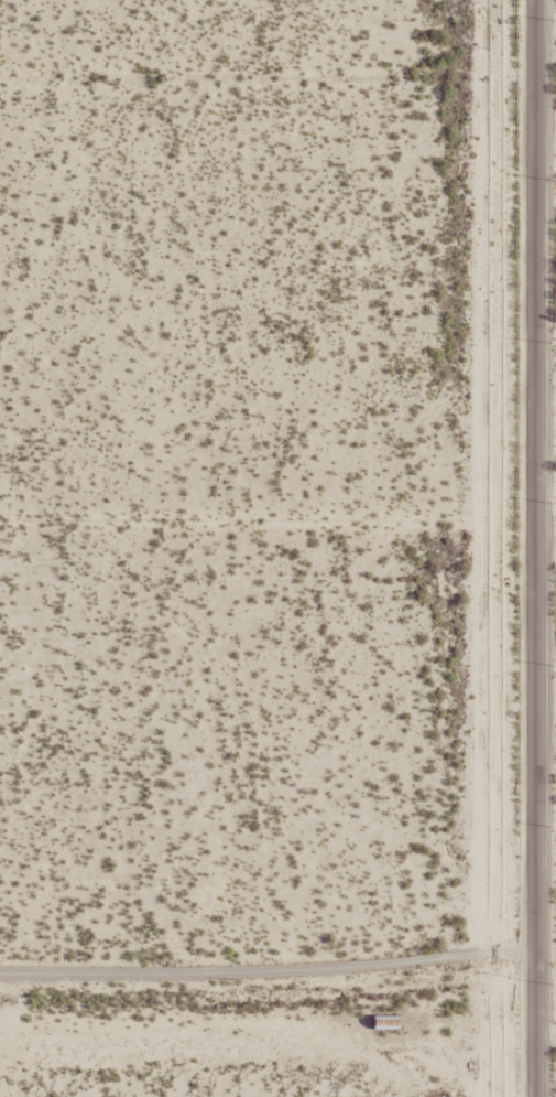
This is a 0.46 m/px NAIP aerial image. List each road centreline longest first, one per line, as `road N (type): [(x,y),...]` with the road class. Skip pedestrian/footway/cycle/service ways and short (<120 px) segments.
road 1 (residential): [(514,1096),(533,0)]
road 2 (track): [(0,999),(555,994)]

